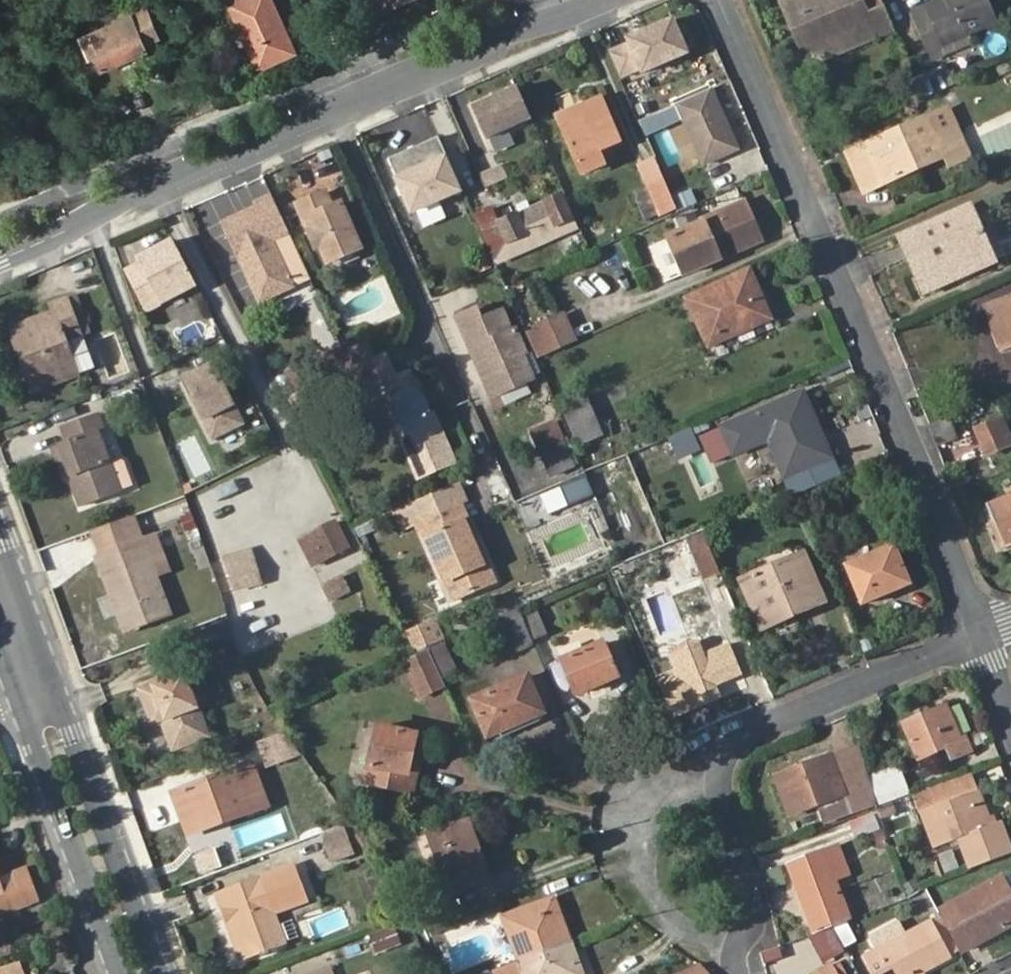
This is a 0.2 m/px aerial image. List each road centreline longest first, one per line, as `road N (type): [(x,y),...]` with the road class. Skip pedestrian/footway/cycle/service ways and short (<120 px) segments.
road 1 (residential): [(983,634),(719,0)]
road 2 (residential): [(983,634),(759,729),(727,759),(727,803),(755,919),(737,973)]
road 3 (residential): [(0,261),(67,232),(133,189),(332,105)]
road 4 (tertiary): [(165,973),(40,637)]
road 5 (tertiary): [(0,654),(117,973)]
road 6 (residential): [(332,105),(499,34),(605,0)]
road 7 (residential): [(332,105),(431,337)]

